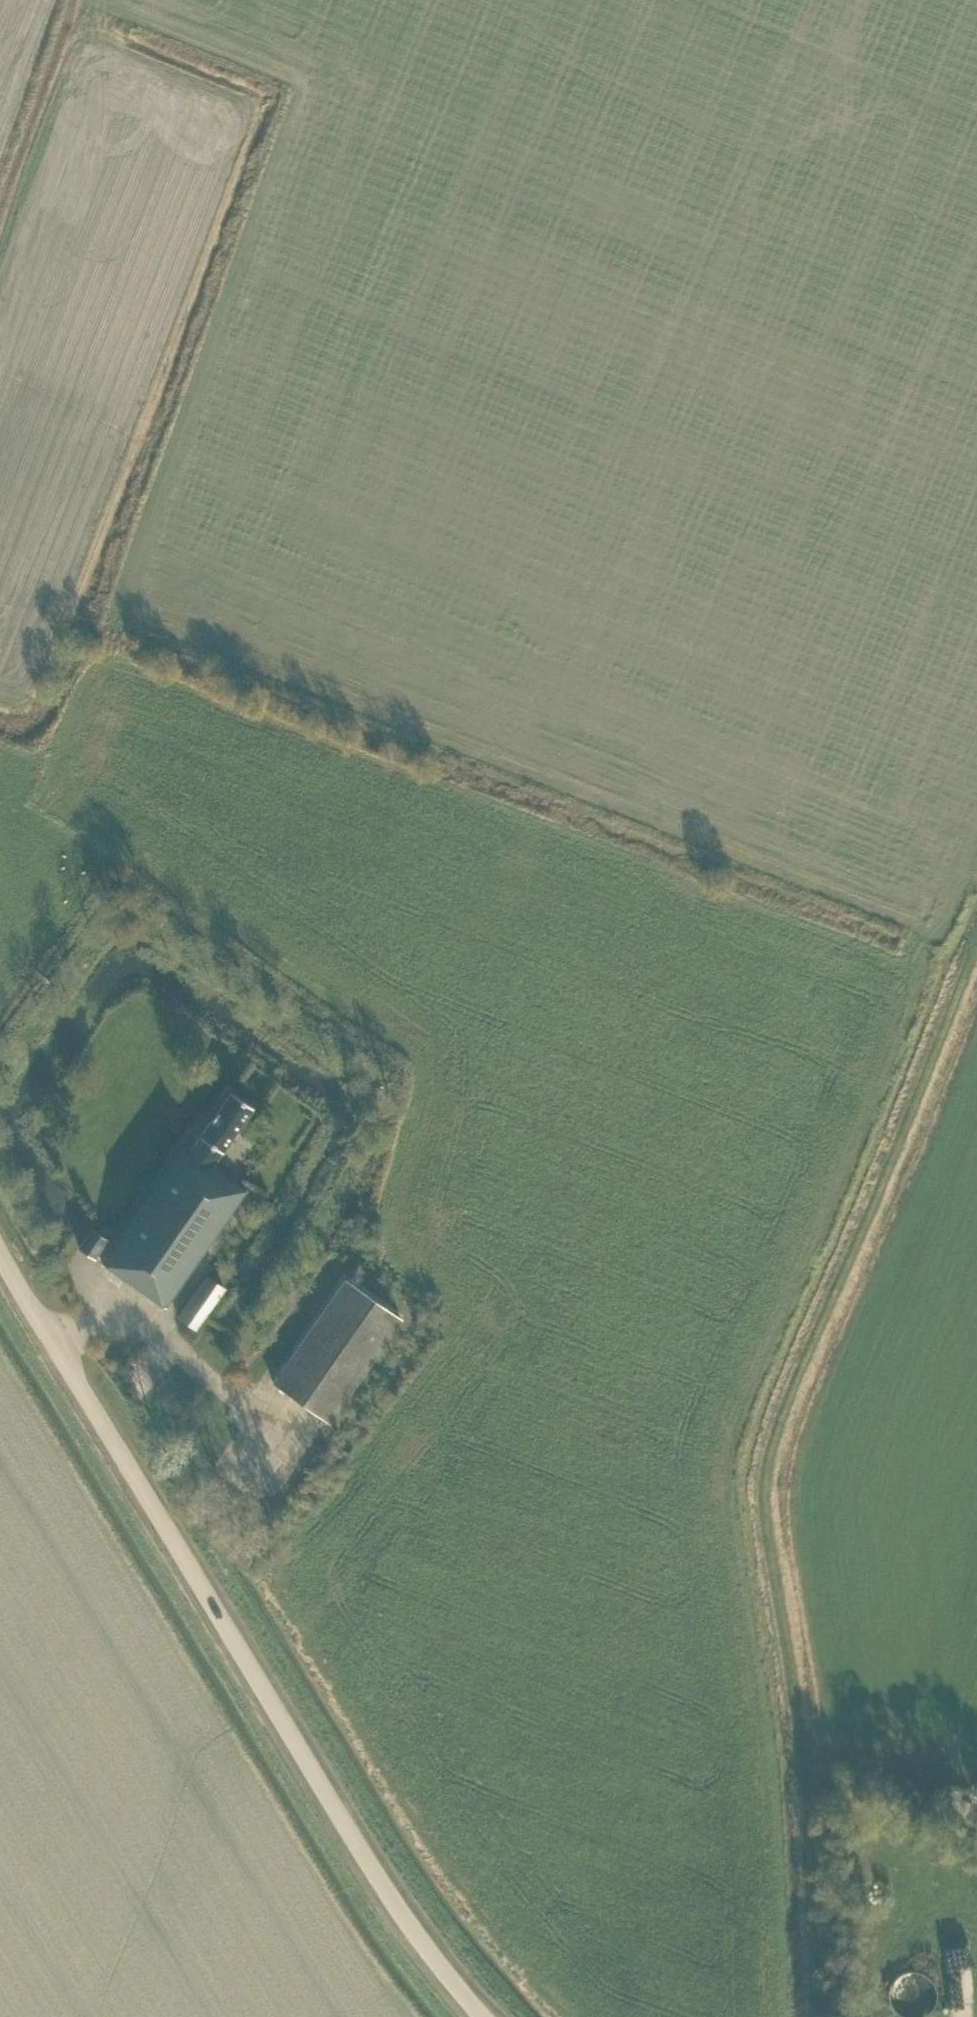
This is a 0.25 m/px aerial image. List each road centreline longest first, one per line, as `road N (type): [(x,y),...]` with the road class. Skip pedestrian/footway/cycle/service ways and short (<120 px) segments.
road 1 (tertiary): [(482,2016),(402,1914),(0,1249)]

